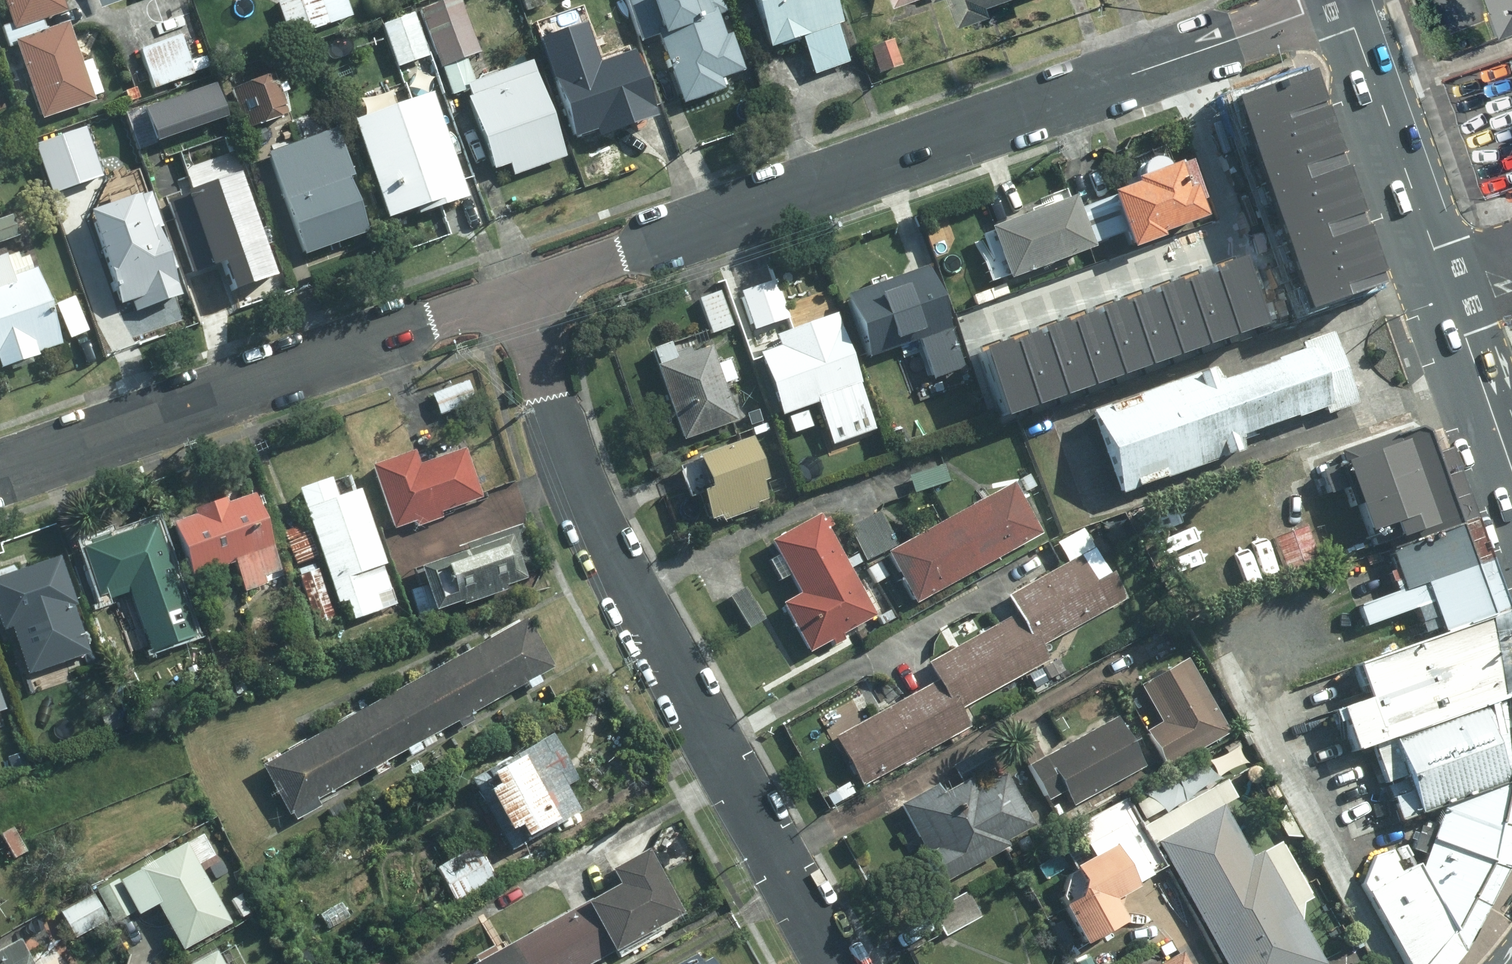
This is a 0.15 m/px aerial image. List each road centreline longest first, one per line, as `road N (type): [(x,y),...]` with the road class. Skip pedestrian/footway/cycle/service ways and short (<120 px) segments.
road 1 (residential): [(1341,0),(519,296)]
road 2 (residential): [(836,963),(608,552),(571,473),(519,296)]
road 3 (residential): [(519,296),(0,475)]
road 4 (primary): [(1343,0),(1449,293)]
road 5 (primary): [(1449,293),(1511,471)]

